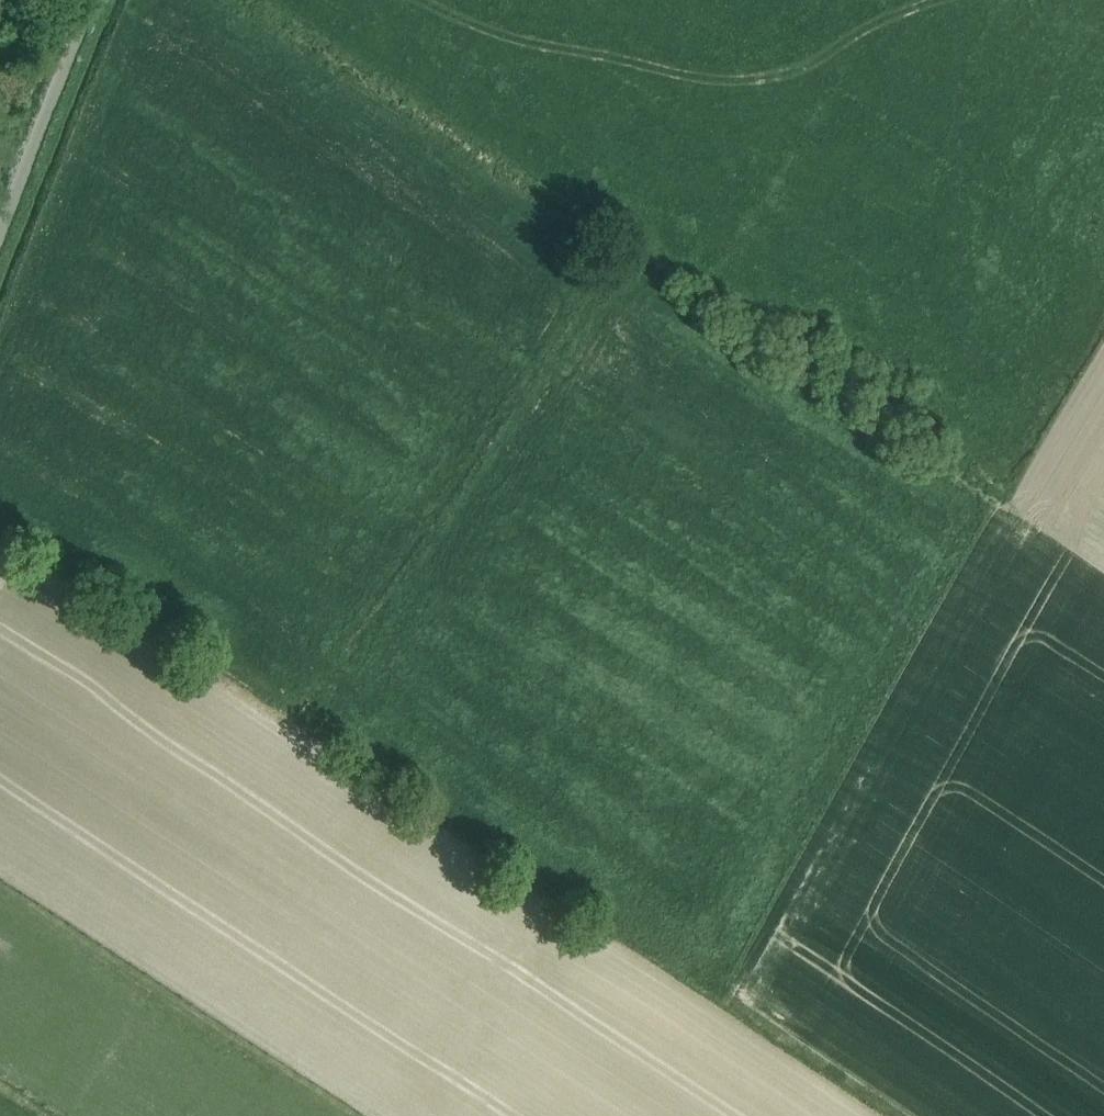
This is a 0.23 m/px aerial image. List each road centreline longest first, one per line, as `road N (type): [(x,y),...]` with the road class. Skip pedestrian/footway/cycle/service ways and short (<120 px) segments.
road 1 (track): [(284,0),(1002,484)]
road 2 (unclassified): [(90,0),(0,233)]

